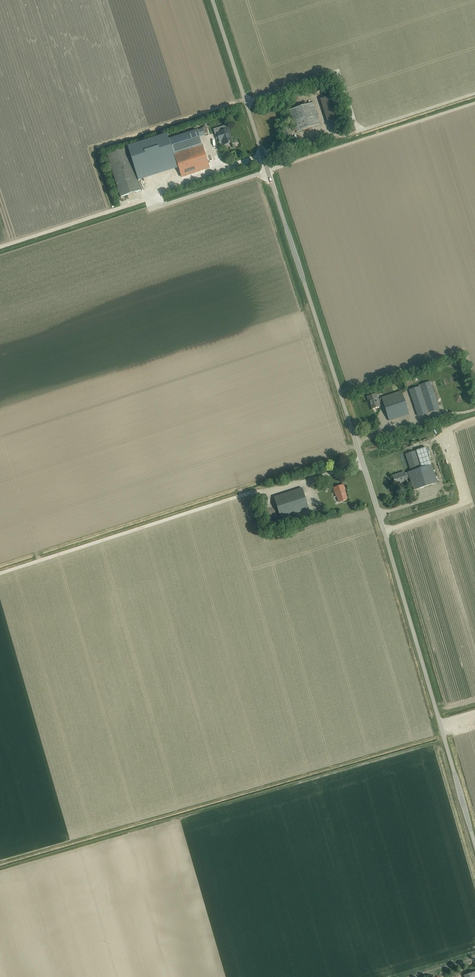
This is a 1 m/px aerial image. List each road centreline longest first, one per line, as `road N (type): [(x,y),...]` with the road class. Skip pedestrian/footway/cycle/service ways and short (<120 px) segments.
road 1 (tertiary): [(474,846),(357,442),(213,0)]
road 2 (track): [(0,247),(120,209)]

